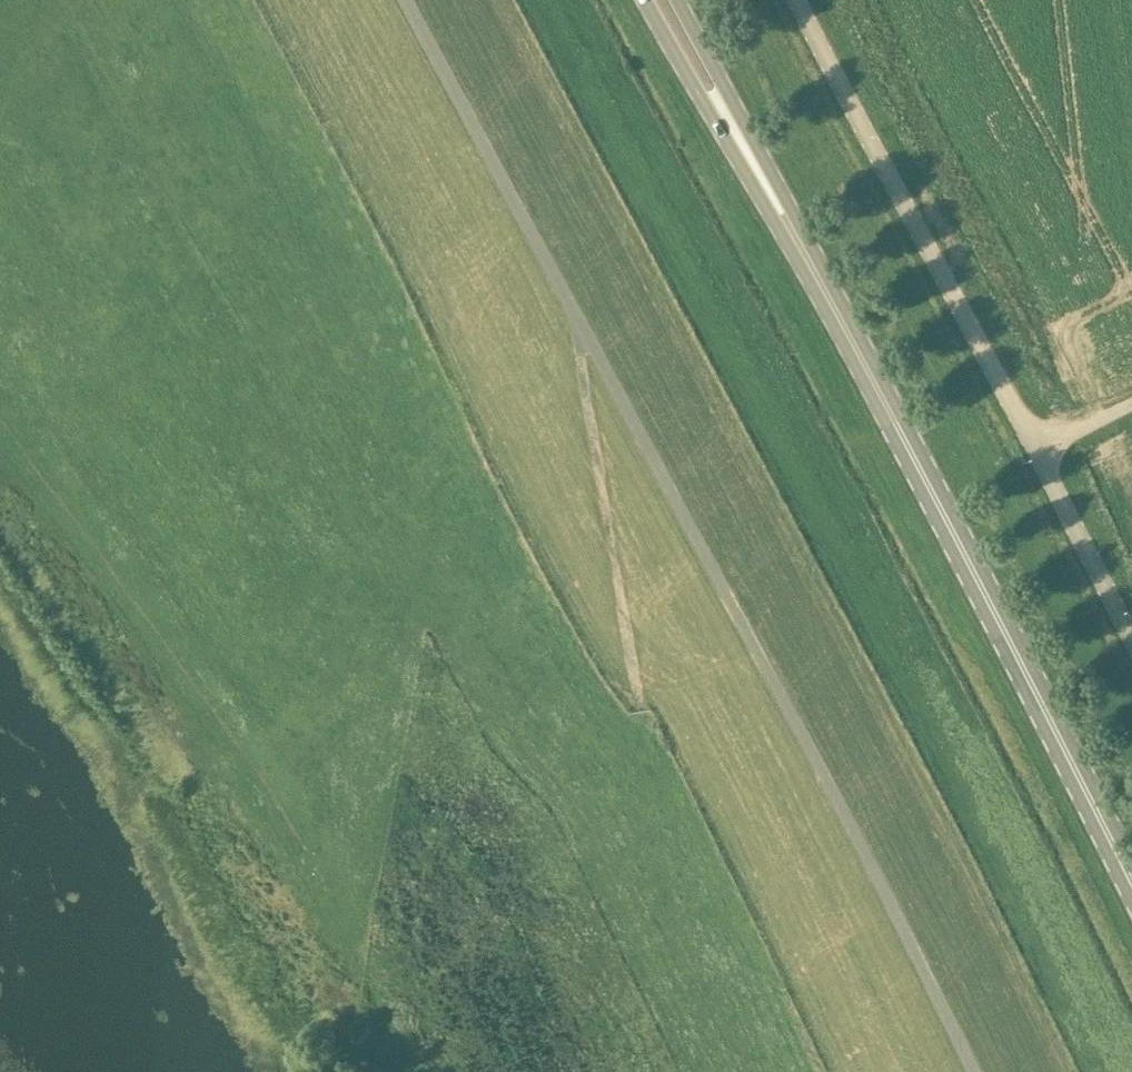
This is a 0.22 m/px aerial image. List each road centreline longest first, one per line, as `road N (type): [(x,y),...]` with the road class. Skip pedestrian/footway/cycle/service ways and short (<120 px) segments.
road 1 (secondary): [(1131,873),(824,273),(667,0)]
road 2 (unclassified): [(1036,450),(795,0)]
road 3 (track): [(577,323),(642,711)]
road 4 (unclassified): [(1131,633),(1036,450)]

